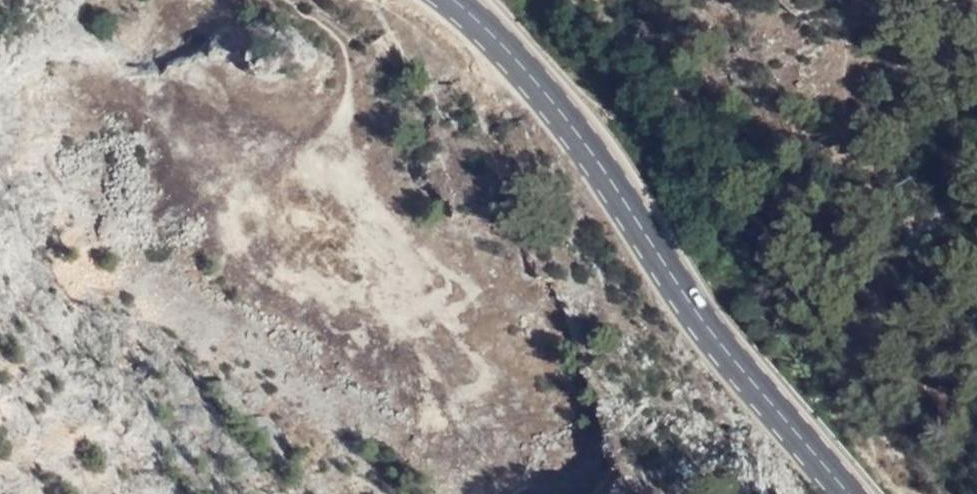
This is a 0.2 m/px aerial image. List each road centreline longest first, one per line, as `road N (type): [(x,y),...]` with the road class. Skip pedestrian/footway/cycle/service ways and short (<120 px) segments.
road 1 (primary): [(453,0),(568,122),(733,353),(851,493)]

